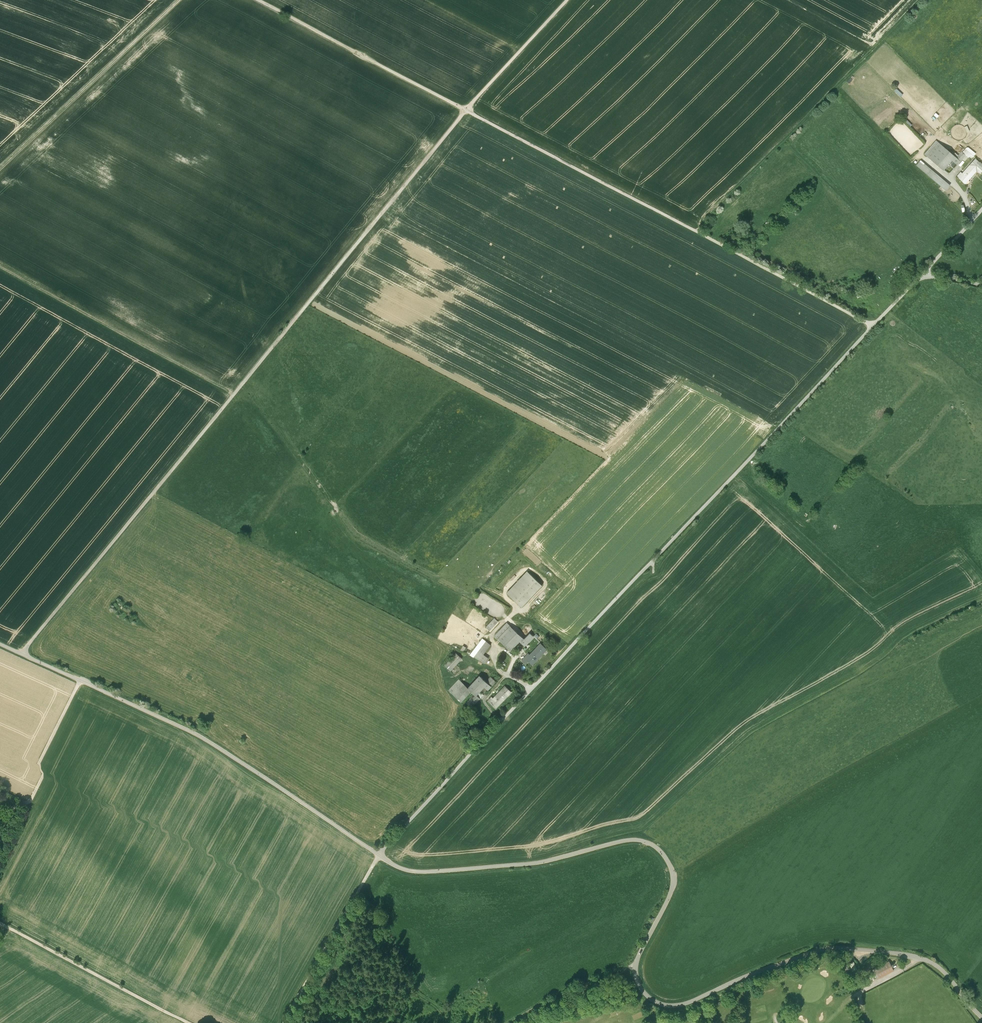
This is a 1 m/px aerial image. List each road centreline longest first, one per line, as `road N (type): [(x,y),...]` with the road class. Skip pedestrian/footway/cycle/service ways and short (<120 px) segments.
road 1 (track): [(567,0),(466,110),(21,654)]
road 2 (unclassified): [(981,1018),(928,960),(833,947),(684,1004),(650,997),(636,963),(673,877),(662,852),(640,840),(530,864),(428,872),(379,855)]
road 3 (unclassified): [(923,273),(379,855)]
road 4 (track): [(872,325),(258,0)]
road 5 (unclassified): [(379,855),(200,735),(0,644)]
road 6 (track): [(696,230),(921,0)]
road 7 (track): [(178,0),(0,168)]
road 8 (track): [(218,1022),(5,908)]
road 9 (track): [(379,855),(282,1022)]

